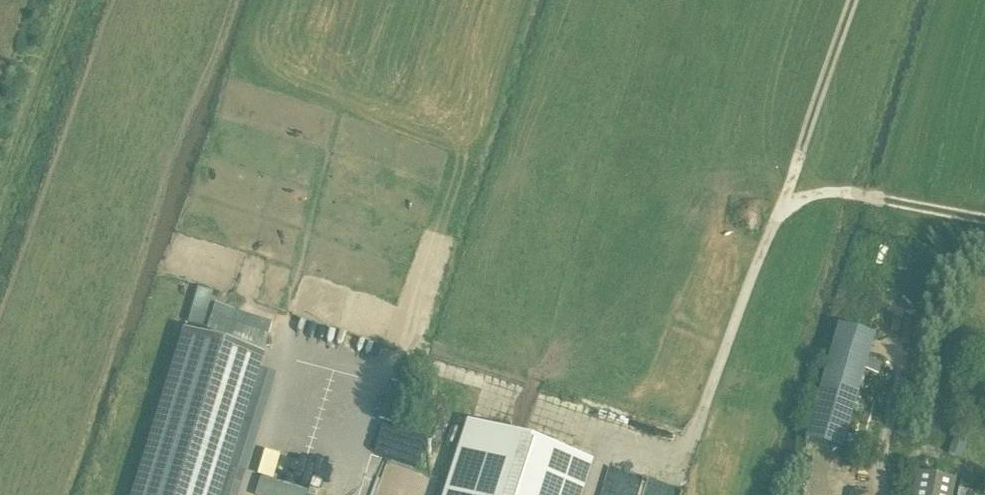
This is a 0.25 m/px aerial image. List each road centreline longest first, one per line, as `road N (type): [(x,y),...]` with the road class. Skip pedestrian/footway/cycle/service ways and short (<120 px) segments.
road 1 (track): [(670,494),(779,212)]
road 2 (track): [(779,212),(852,0)]
road 3 (track): [(881,494),(886,431),(914,325)]

